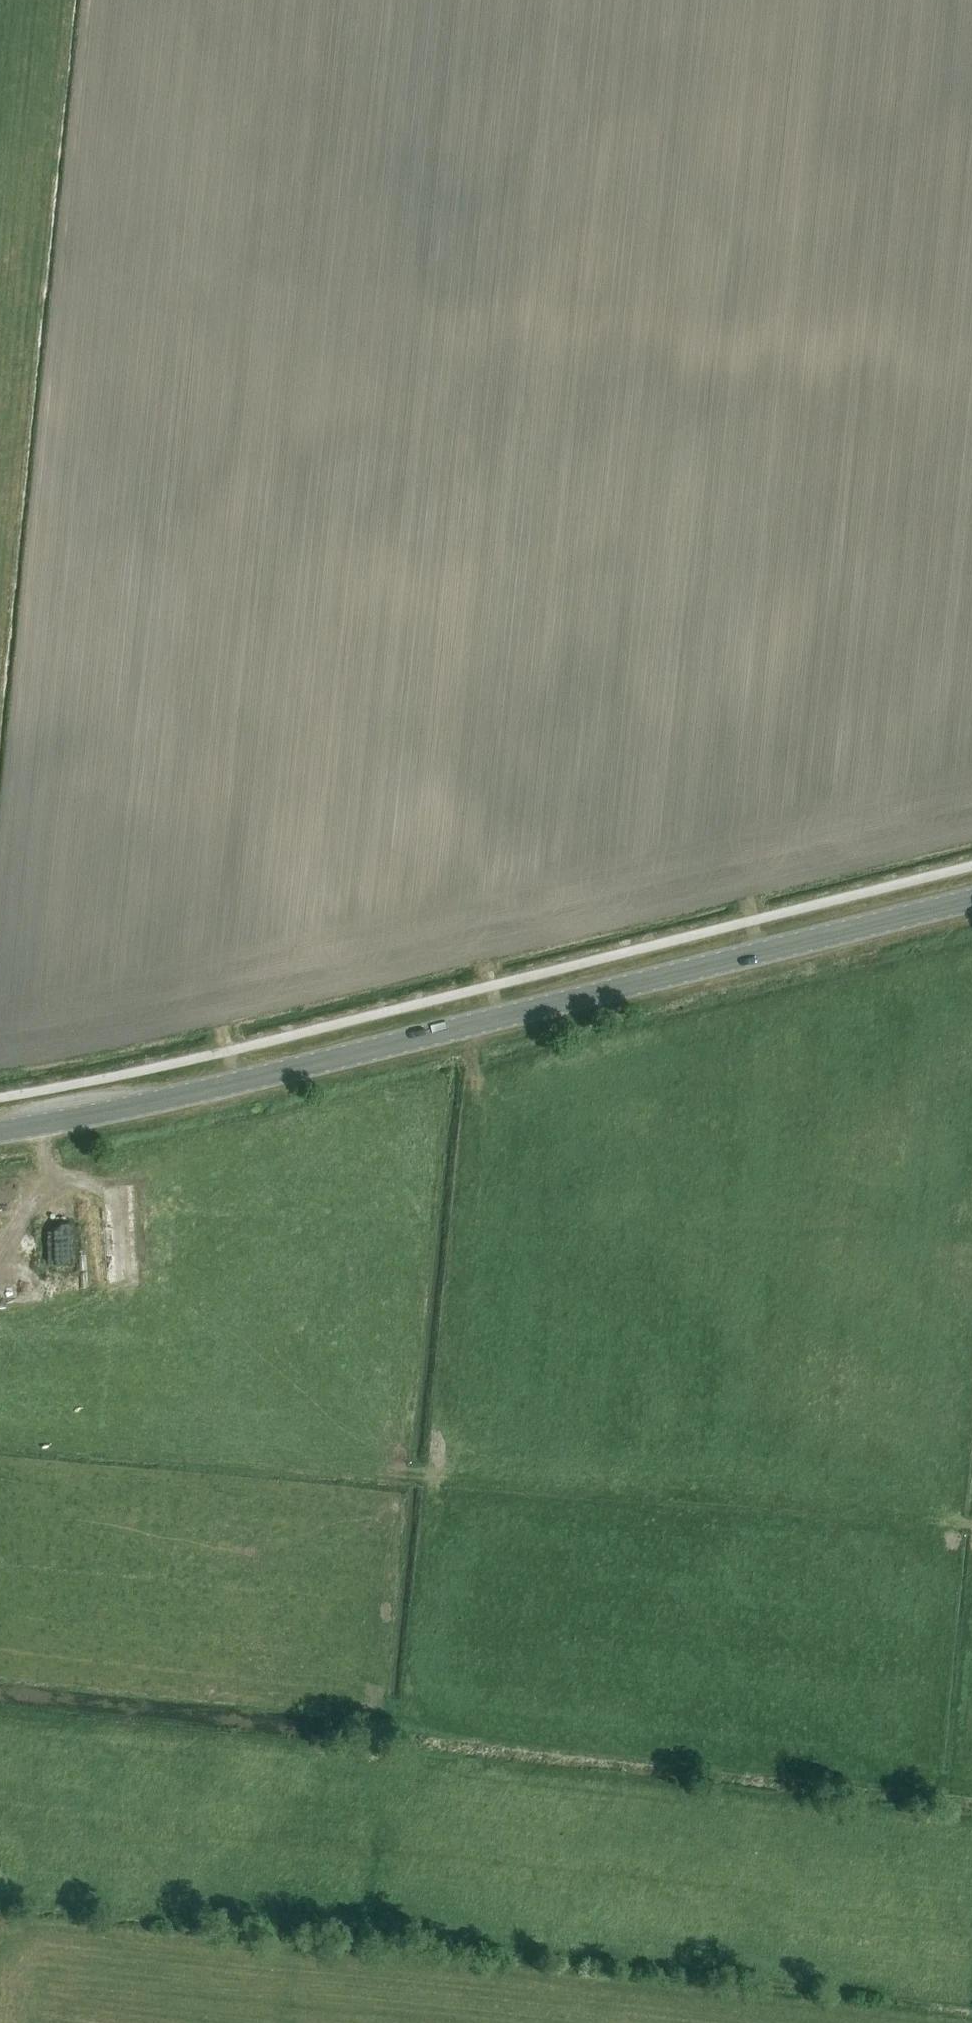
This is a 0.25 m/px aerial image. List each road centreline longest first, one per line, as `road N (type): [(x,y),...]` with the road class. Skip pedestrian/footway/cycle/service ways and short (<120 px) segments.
road 1 (tertiary): [(0,1131),(971,908)]

